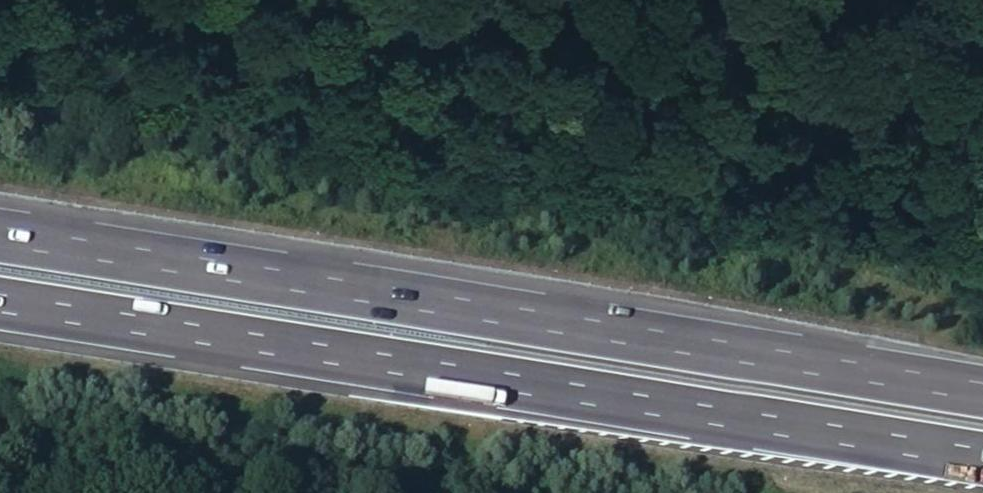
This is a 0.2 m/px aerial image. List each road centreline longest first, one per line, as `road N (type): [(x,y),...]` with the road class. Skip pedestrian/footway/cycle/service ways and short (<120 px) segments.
road 1 (motorway): [(982,394),(0,238)]
road 2 (motorway): [(0,306),(982,461)]

